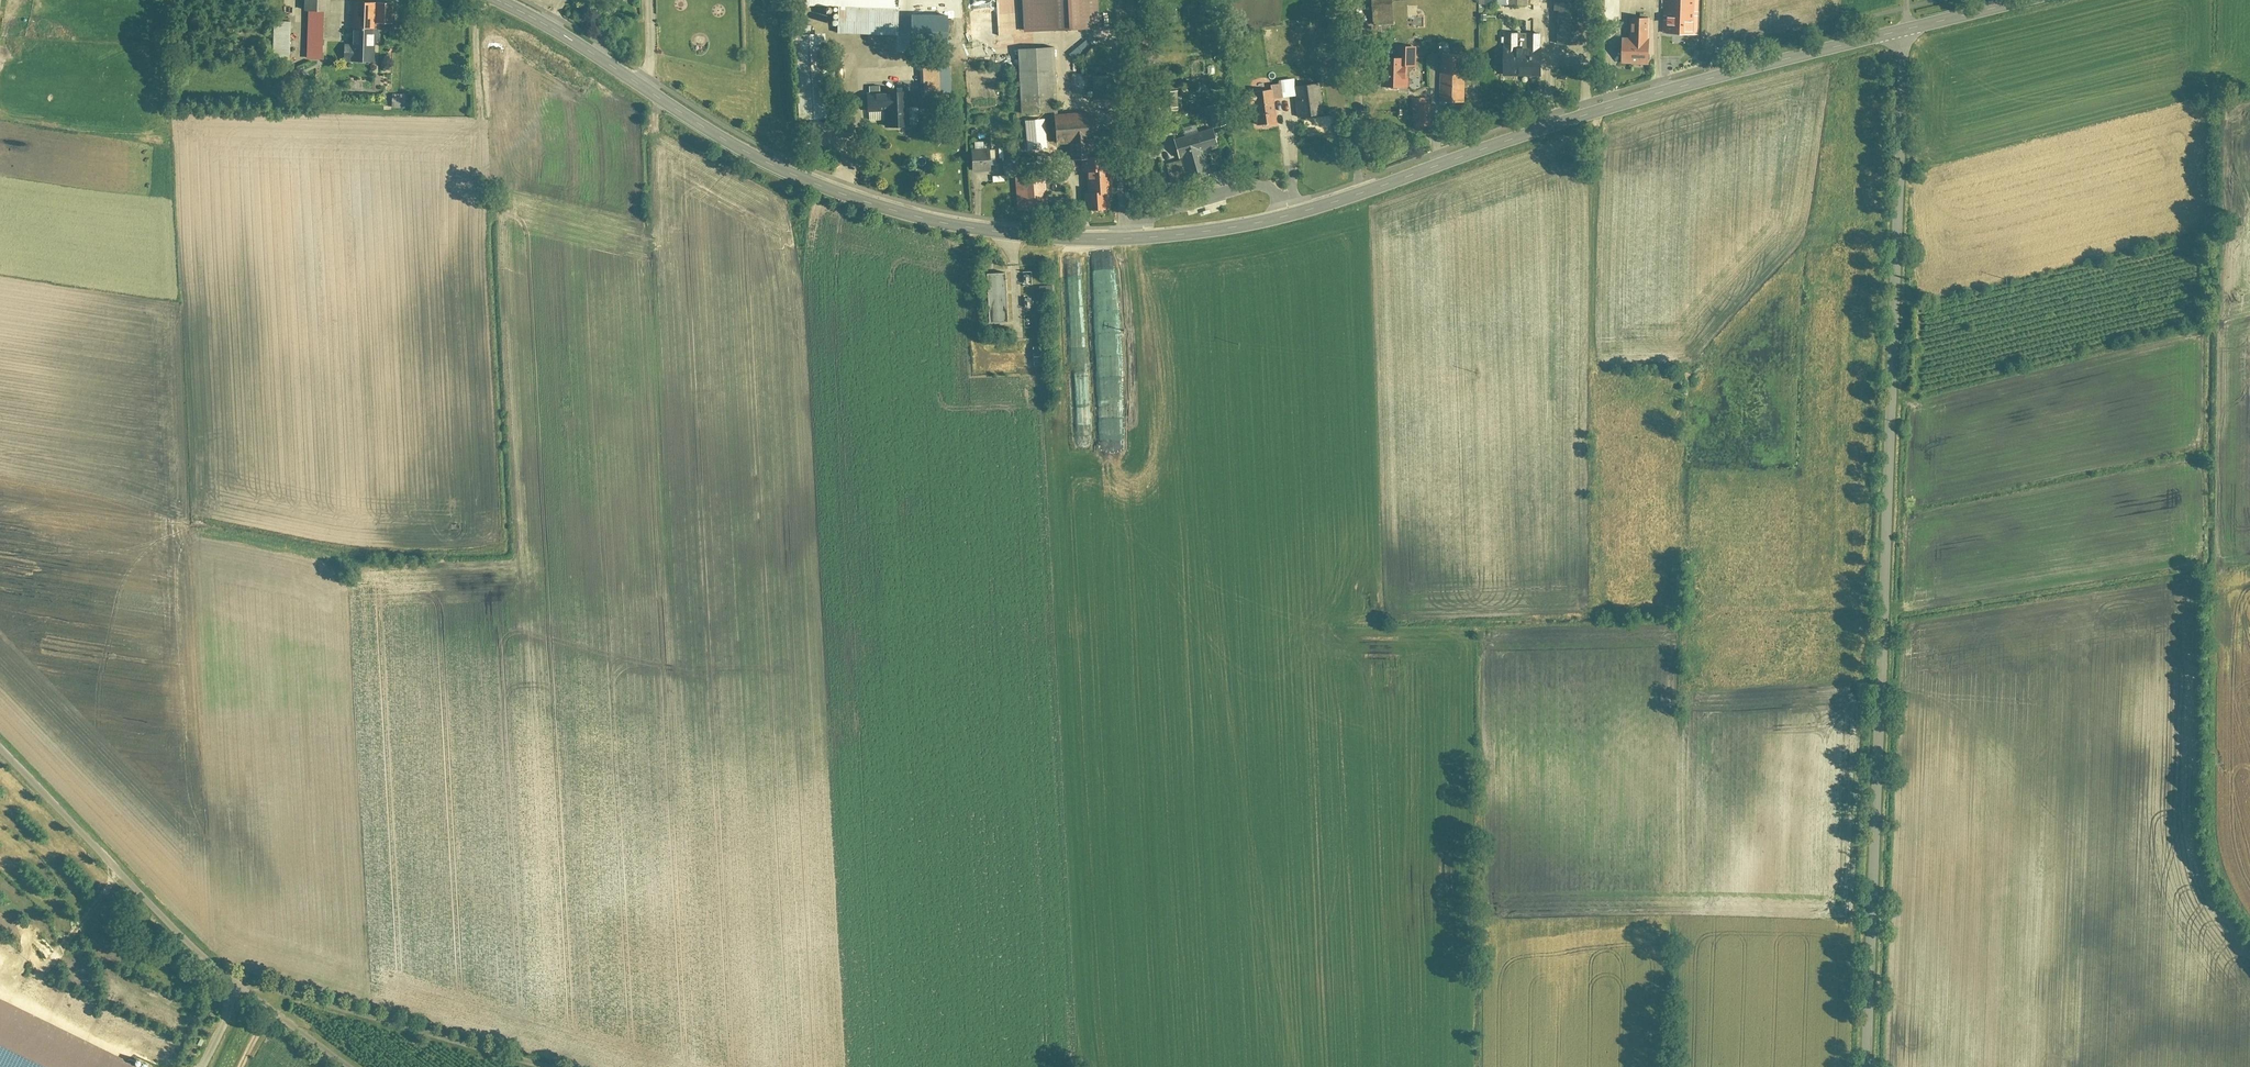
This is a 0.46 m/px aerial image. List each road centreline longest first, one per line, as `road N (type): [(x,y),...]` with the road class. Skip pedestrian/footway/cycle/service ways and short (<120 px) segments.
road 1 (tertiary): [(1905,29),(1617,106),(1255,224),(1155,238),(1036,238),(900,213),(778,166),(497,0)]
road 2 (residential): [(1905,29),(1868,1066)]
road 3 (residential): [(345,1066),(239,986),(0,747)]
road 4 (track): [(239,986),(536,1066)]
road 5 (track): [(122,873),(19,1001)]
road 6 (tertiary): [(2022,0),(1905,29)]

